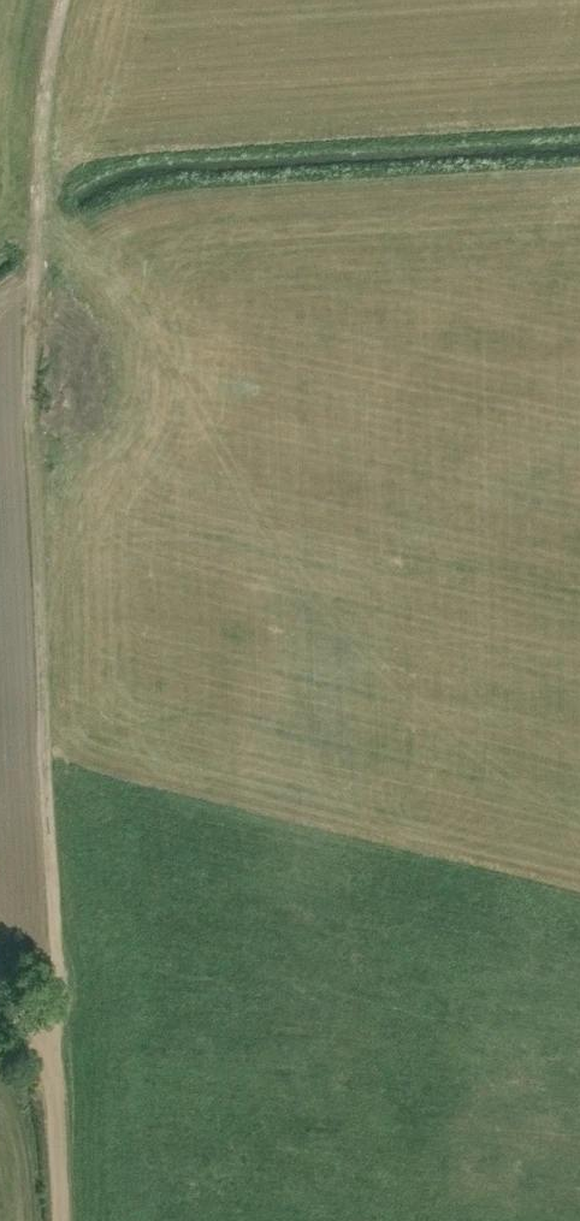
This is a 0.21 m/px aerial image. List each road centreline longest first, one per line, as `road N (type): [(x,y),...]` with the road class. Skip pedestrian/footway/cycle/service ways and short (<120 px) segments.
road 1 (track): [(52,1083),(35,279)]
road 2 (track): [(35,279),(32,136),(37,46),(52,0)]
road 3 (track): [(52,1083),(57,1220)]

